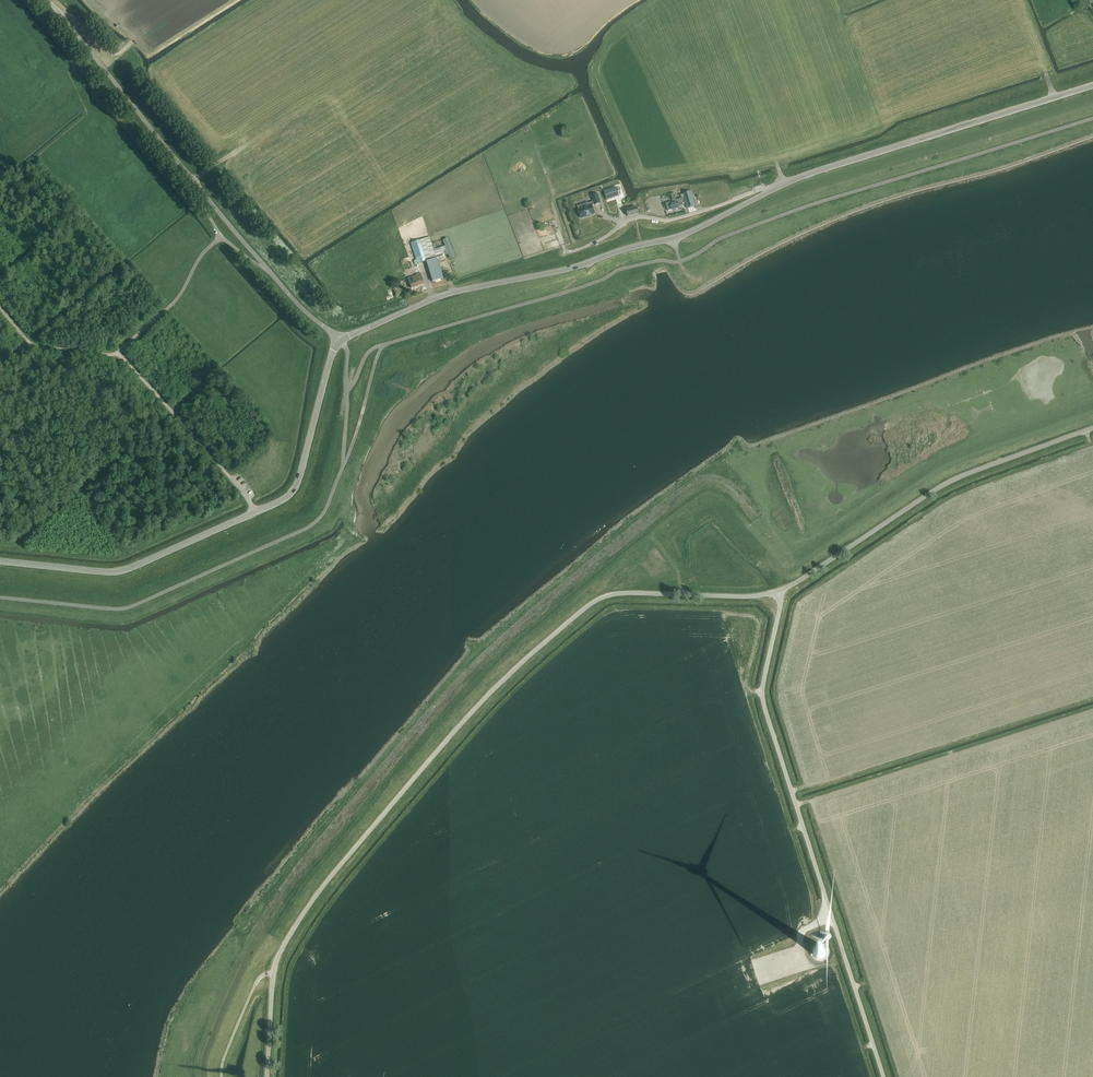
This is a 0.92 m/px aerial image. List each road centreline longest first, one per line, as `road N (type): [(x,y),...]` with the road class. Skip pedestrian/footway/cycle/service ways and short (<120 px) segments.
road 1 (tertiary): [(340,338),(446,295),(688,234),(812,174),(1092,86)]
road 2 (unclassified): [(267,1076),(272,974),(289,919),(485,685),(588,600),(613,593),(779,593)]
road 3 (unclassified): [(883,1076),(763,700),(779,593)]
road 4 (unclassified): [(1092,428),(950,480),(779,593)]
road 5 (tertiary): [(0,561),(123,571),(255,512)]
road 6 (unclassified): [(184,170),(48,0)]
road 7 (tertiary): [(255,512),(298,483),(340,338)]
road 8 (unclassified): [(269,273),(220,238),(184,170)]
road 9 (unclassified): [(269,273),(184,170)]

